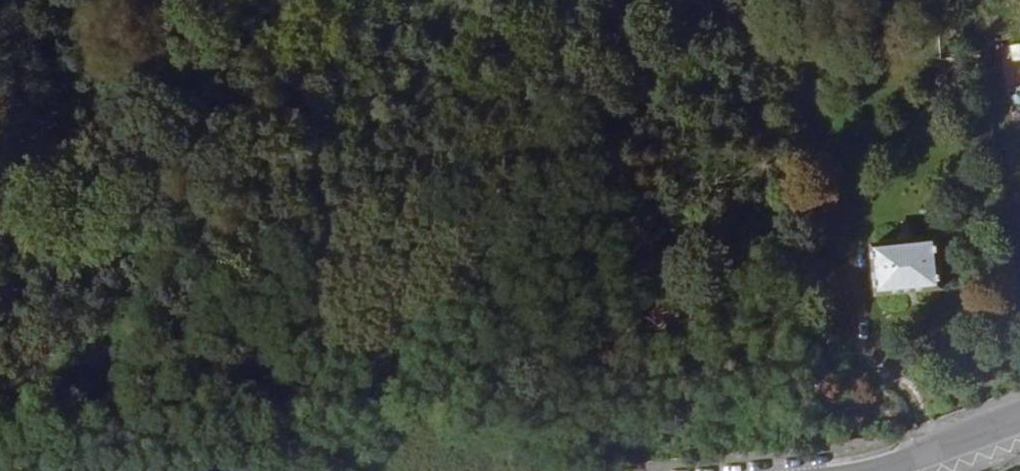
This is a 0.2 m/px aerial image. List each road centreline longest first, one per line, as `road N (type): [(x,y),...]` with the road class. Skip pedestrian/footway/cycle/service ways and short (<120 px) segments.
road 1 (secondary): [(822,470),(871,465),(1019,416)]

